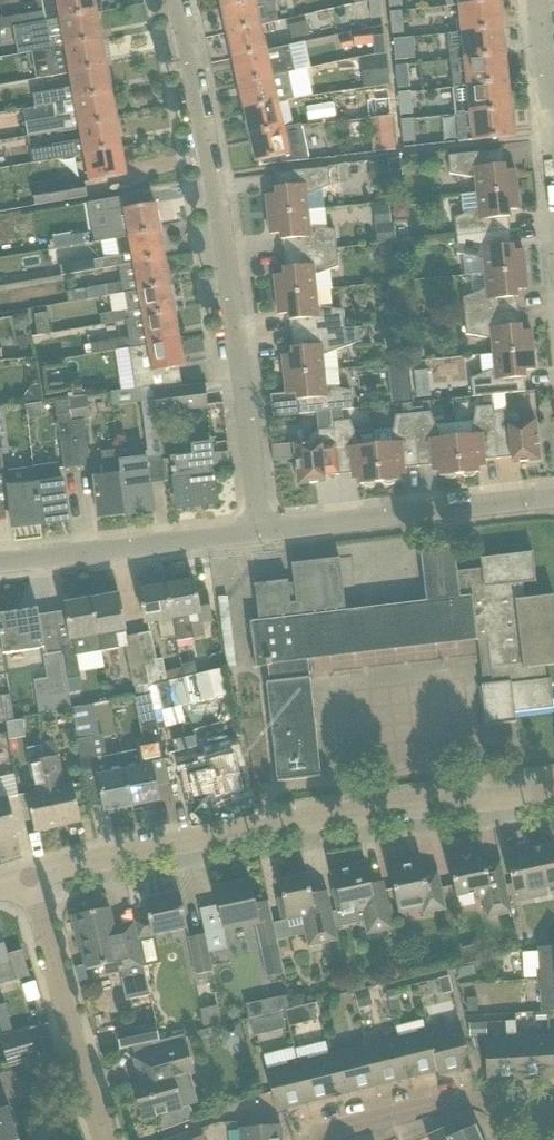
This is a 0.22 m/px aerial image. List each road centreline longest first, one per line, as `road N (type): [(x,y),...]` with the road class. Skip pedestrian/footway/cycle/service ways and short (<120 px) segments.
road 1 (residential): [(262,534),(214,176),(174,0)]
road 2 (residential): [(29,877),(272,826),(553,793)]
road 3 (residential): [(262,534),(553,500)]
road 4 (residential): [(107,1139),(29,877)]
road 5 (residential): [(0,562),(262,534)]
road 6 (residential): [(310,1139),(462,1099),(553,1118)]
road 7 (residential): [(553,164),(540,0)]

